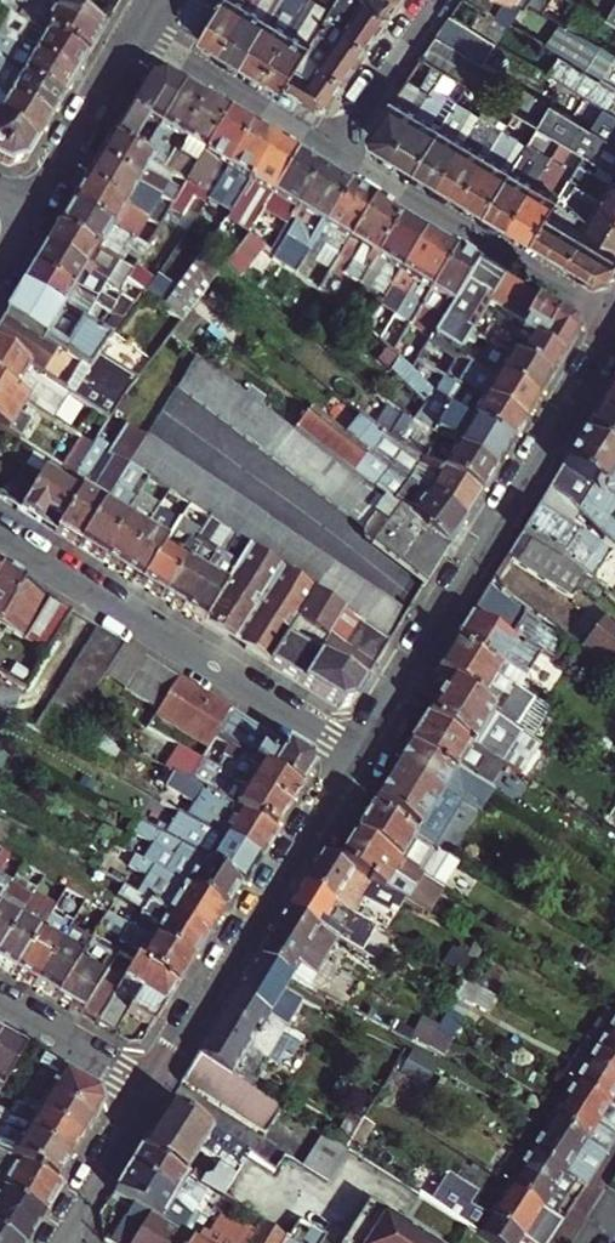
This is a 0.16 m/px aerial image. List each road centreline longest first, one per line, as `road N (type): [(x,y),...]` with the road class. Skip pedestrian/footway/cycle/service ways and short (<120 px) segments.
road 1 (tertiary): [(613,318),(574,406),(357,757)]
road 2 (residential): [(0,542),(357,757)]
road 3 (tertiary): [(357,757),(150,1093)]
road 4 (residential): [(613,318),(336,150)]
road 5 (residential): [(336,150),(141,30)]
road 6 (residential): [(37,209),(141,30)]
road 7 (residential): [(336,150),(438,0)]
road 8 (residential): [(150,1093),(0,1004)]
road 9 (tertiary): [(150,1093),(61,1242)]

